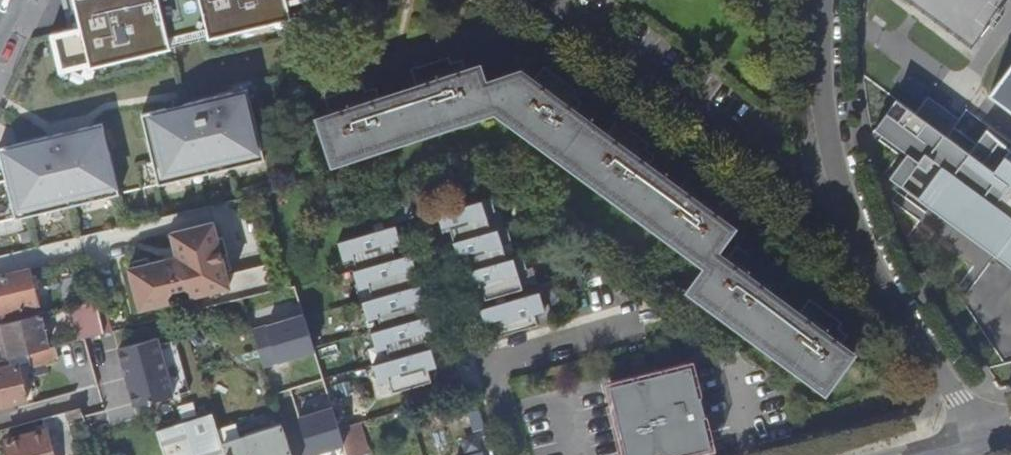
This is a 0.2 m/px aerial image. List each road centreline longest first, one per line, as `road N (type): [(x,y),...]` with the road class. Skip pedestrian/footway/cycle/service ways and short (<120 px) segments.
road 1 (residential): [(822,0),(825,110),(846,204),(889,298),(981,439)]

